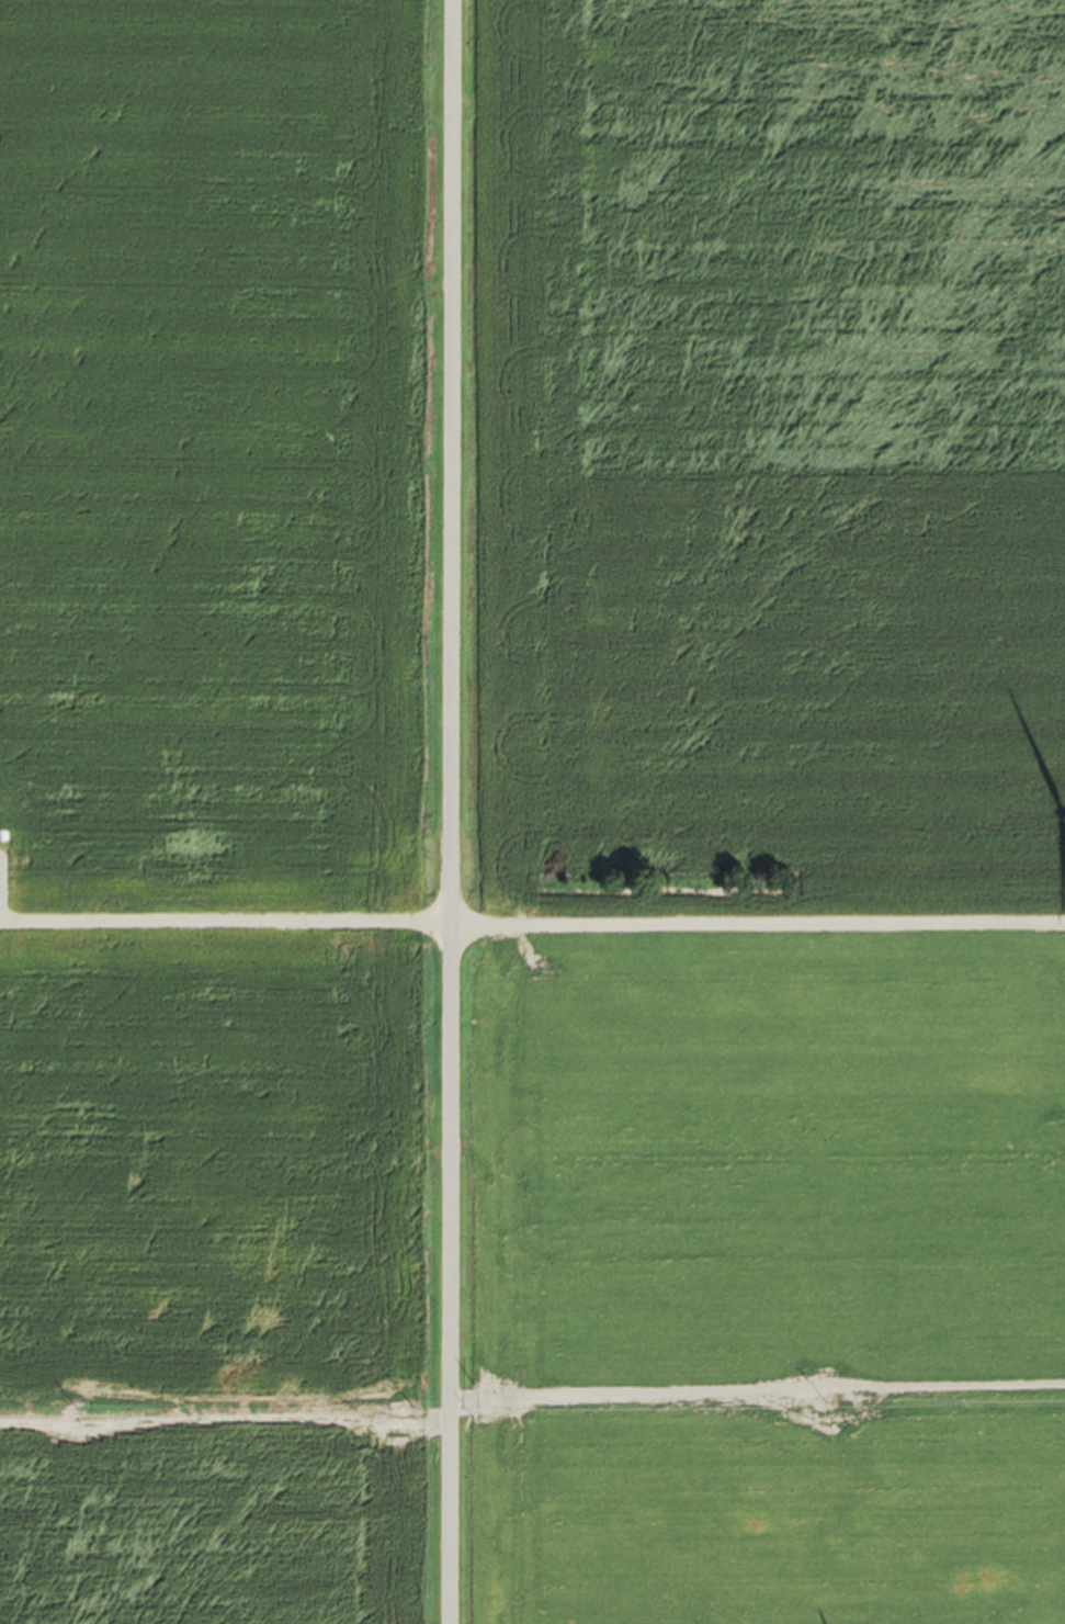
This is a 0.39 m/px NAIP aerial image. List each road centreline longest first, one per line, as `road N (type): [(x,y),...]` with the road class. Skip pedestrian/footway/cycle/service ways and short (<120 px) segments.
road 1 (residential): [(450,1623),(453,0)]

